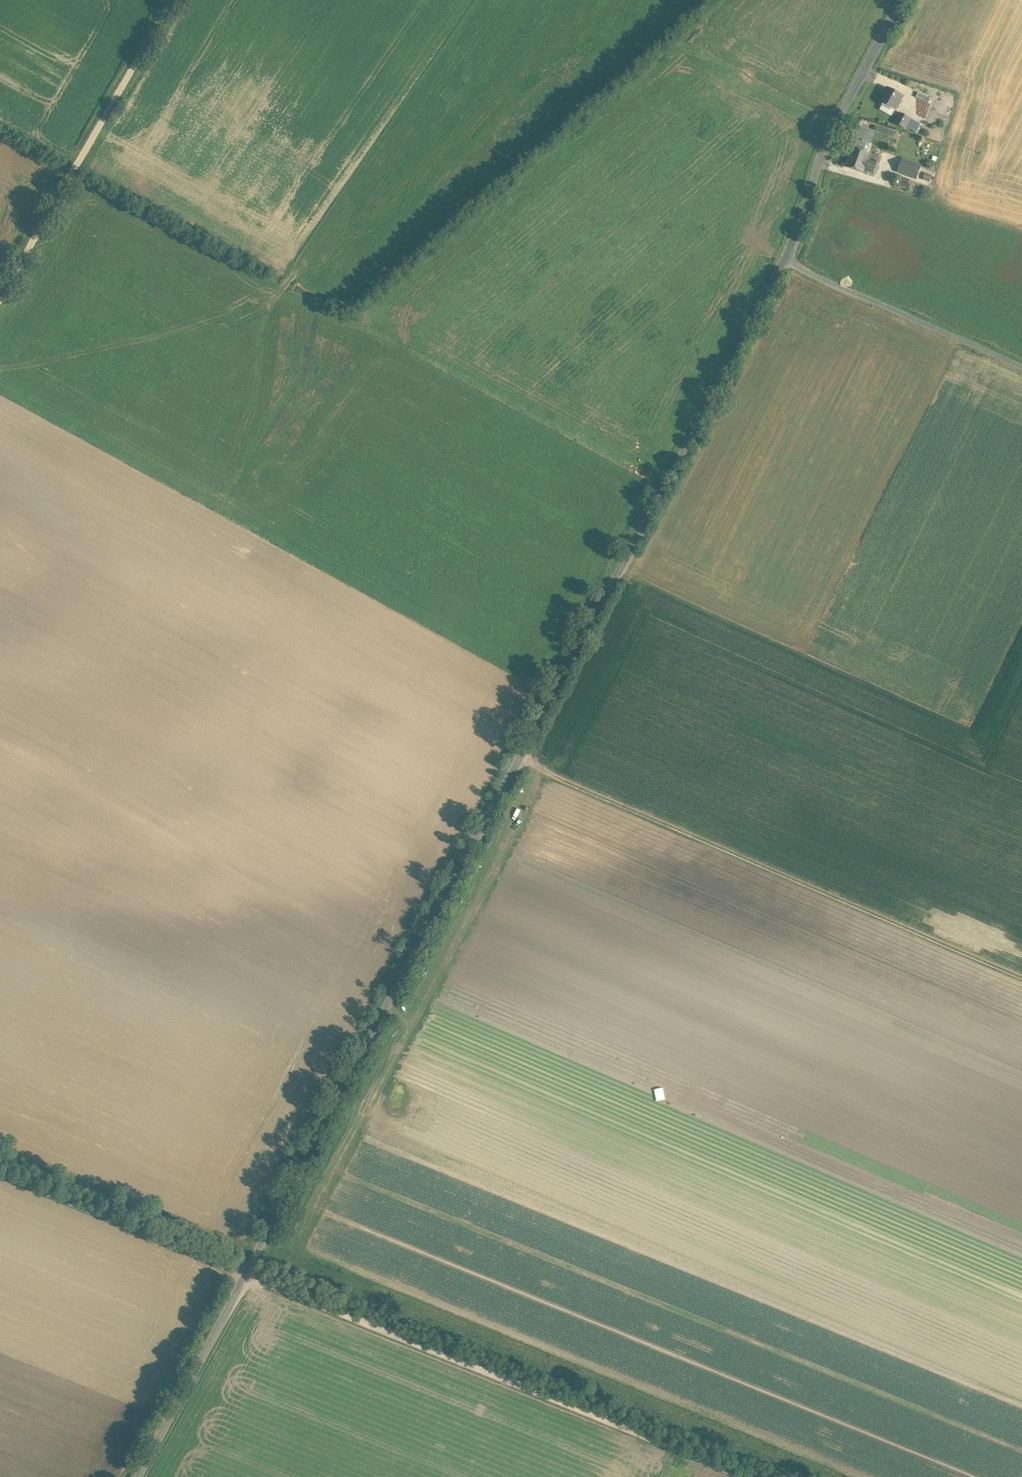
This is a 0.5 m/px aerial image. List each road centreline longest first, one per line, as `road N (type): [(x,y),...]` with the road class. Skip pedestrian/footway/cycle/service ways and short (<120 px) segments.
road 1 (unclassified): [(902,0),(836,124),(785,260),(245,1276)]
road 2 (track): [(518,759),(1021,975)]
road 3 (track): [(741,1476),(245,1276)]
road 4 (track): [(0,297),(174,0)]
road 5 (unclassified): [(245,1276),(0,1176)]
road 6 (track): [(785,260),(1021,366)]
road 7 (unclassified): [(245,1276),(136,1476)]

